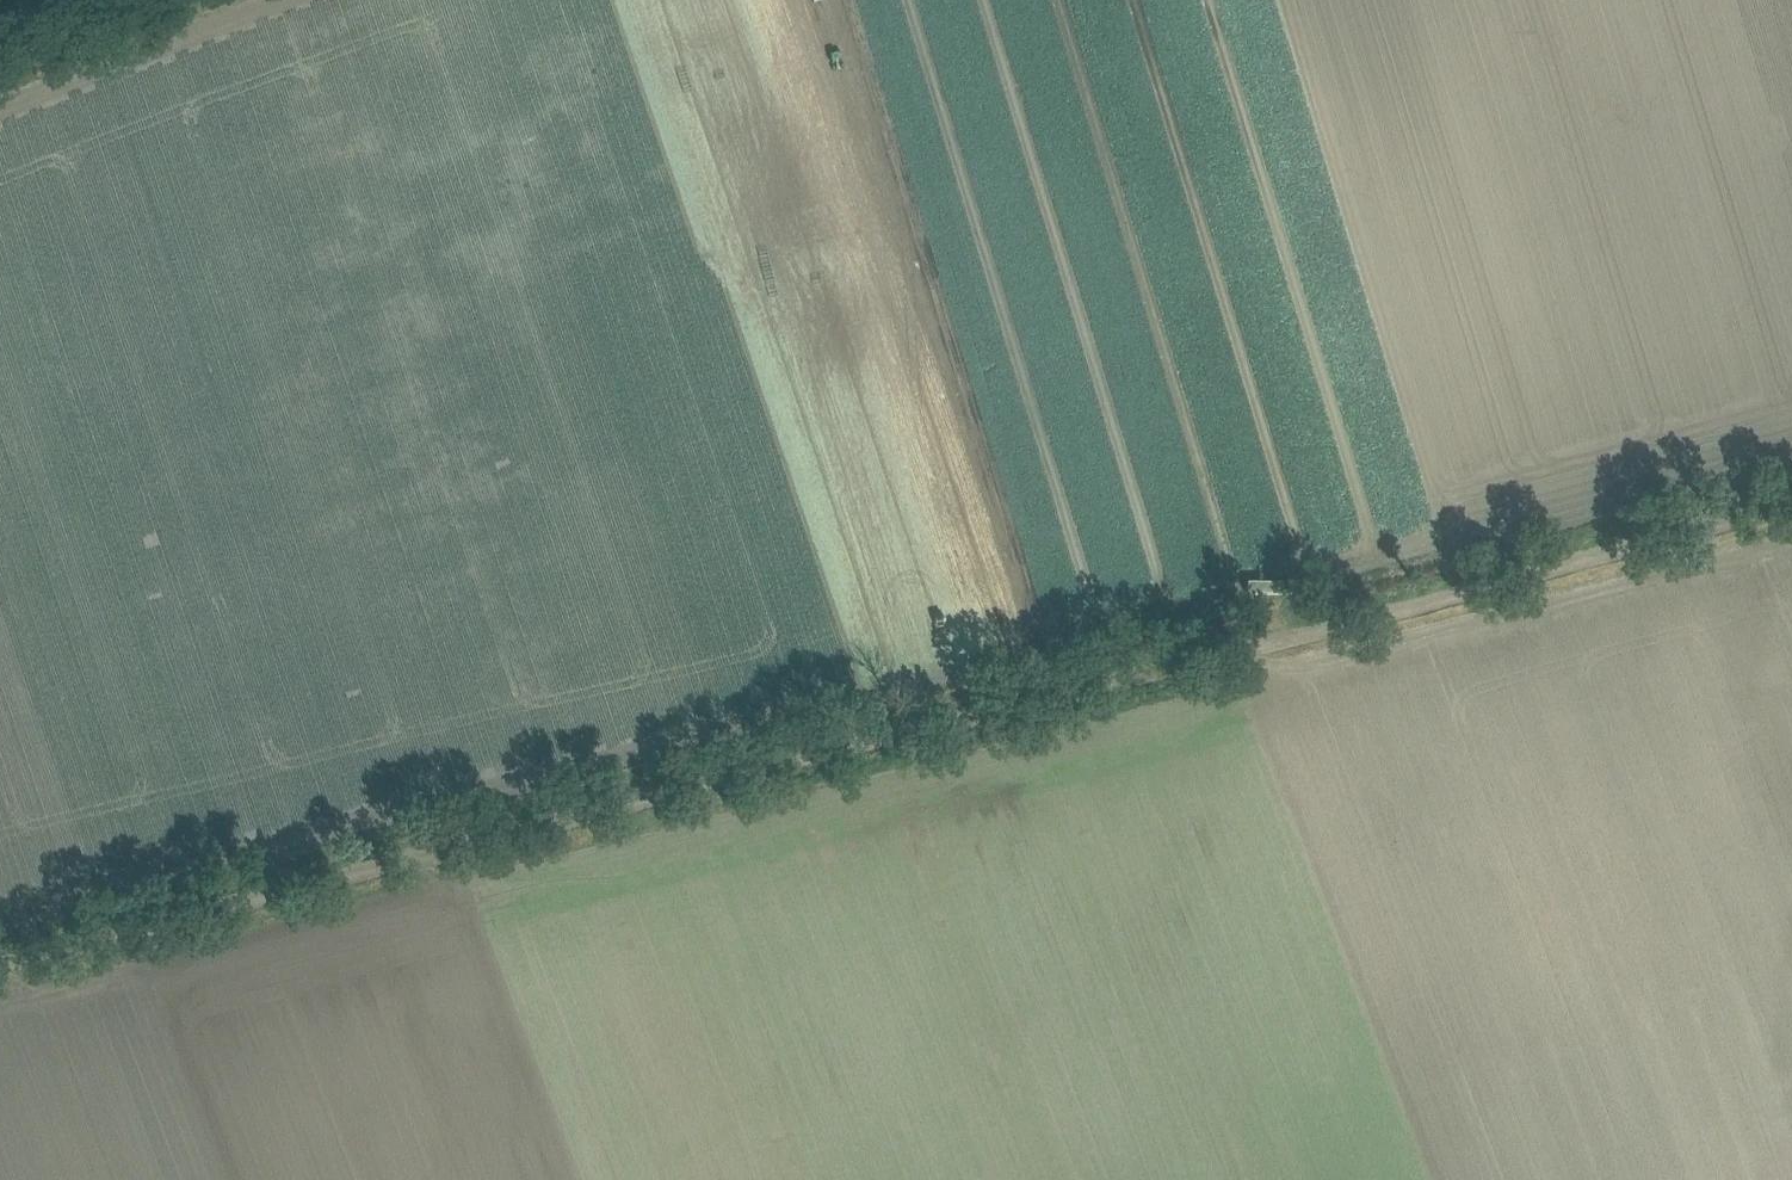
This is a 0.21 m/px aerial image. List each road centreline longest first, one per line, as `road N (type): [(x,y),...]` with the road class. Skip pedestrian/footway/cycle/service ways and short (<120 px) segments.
road 1 (track): [(0,963),(1791,504)]

